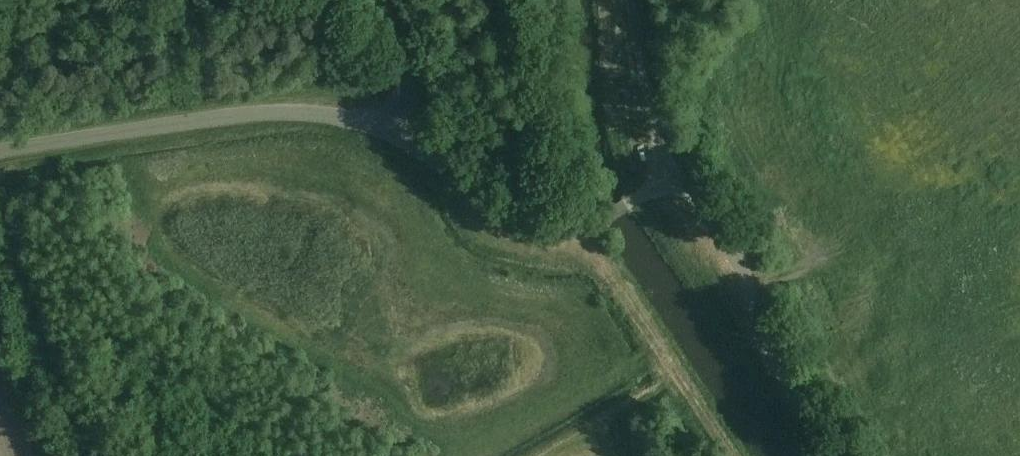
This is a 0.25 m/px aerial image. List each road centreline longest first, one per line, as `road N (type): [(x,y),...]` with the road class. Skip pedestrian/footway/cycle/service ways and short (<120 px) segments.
road 1 (unclassified): [(0,152),(284,111),(359,118),(402,135)]
road 2 (unclassified): [(832,455),(769,342),(719,218),(690,192),(669,187)]
road 3 (unclassified): [(598,222),(539,231),(499,214),(402,135)]
road 4 (unclassified): [(669,187),(634,0)]
road 5 (unclassified): [(402,135),(403,69),(379,0)]

